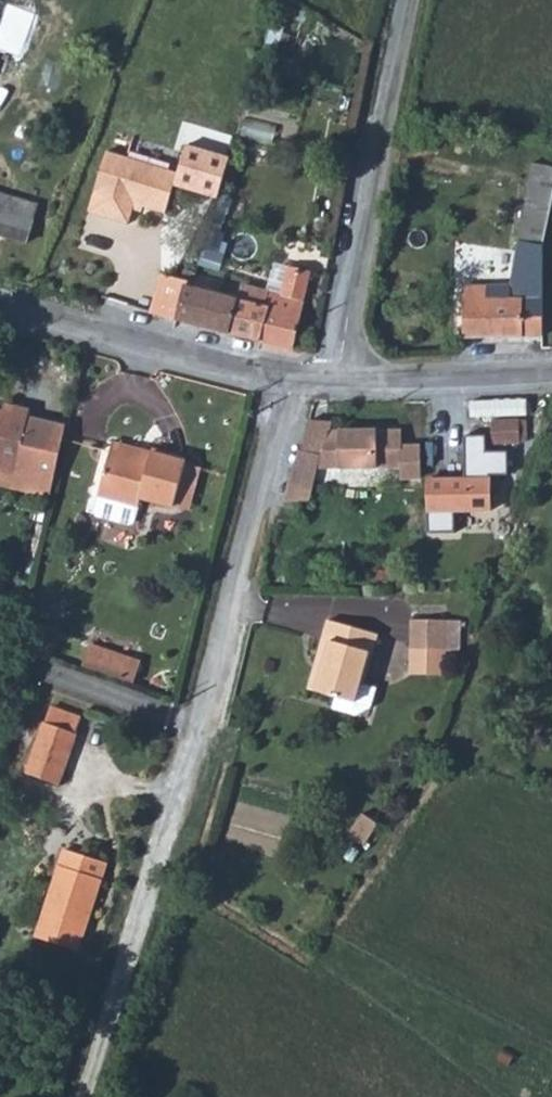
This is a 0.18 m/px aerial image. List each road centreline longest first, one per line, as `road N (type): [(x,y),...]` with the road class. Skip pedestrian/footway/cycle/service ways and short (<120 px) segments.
road 1 (residential): [(88,1096),(296,379)]
road 2 (unclassified): [(341,377),(405,0)]
road 3 (unclassified): [(0,303),(296,379)]
road 4 (unclassified): [(341,377),(551,369)]

